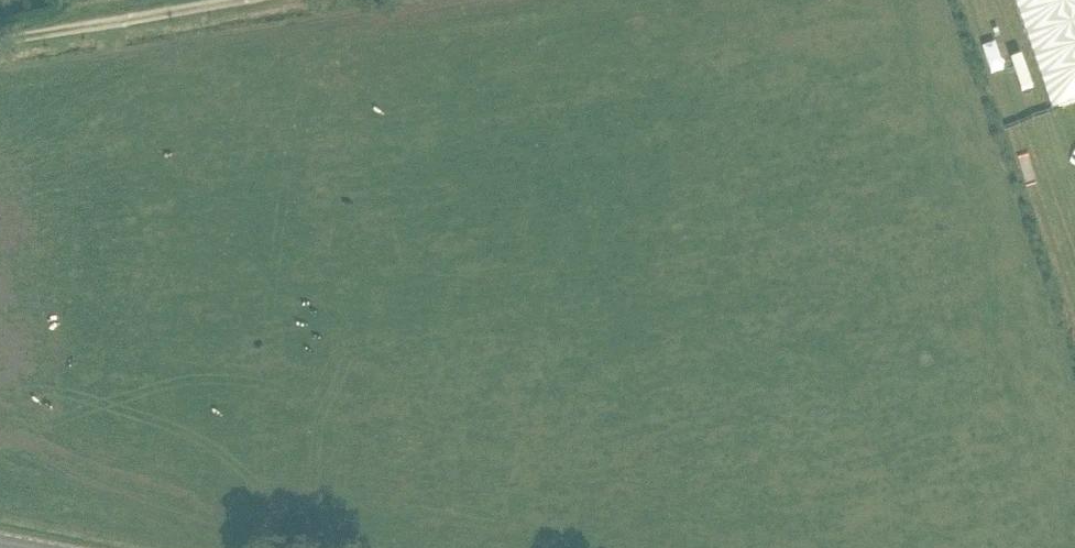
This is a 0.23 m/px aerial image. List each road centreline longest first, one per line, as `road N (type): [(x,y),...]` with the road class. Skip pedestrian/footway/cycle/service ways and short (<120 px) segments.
road 1 (track): [(0,43),(247,0)]

